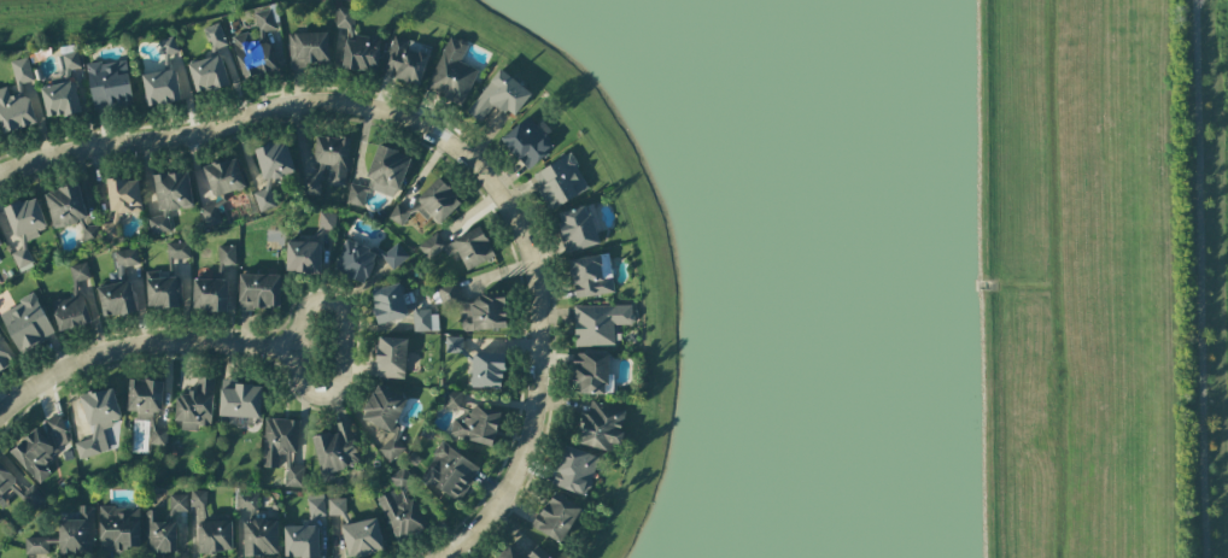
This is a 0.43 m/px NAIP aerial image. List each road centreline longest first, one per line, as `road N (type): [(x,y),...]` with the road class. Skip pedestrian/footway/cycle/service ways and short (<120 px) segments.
road 1 (residential): [(536,271),(510,208),(468,158),(425,128),(361,107),(274,108),(175,140),(60,153),(0,173)]
road 2 (residential): [(440,557),(505,492),(528,441),(540,363),(536,271)]
road 3 (residential): [(0,420),(52,377),(130,351),(180,343),(297,350)]
road 4 (residential): [(297,350),(306,393),(331,395),(345,317),(338,304),(310,304),(297,350)]

